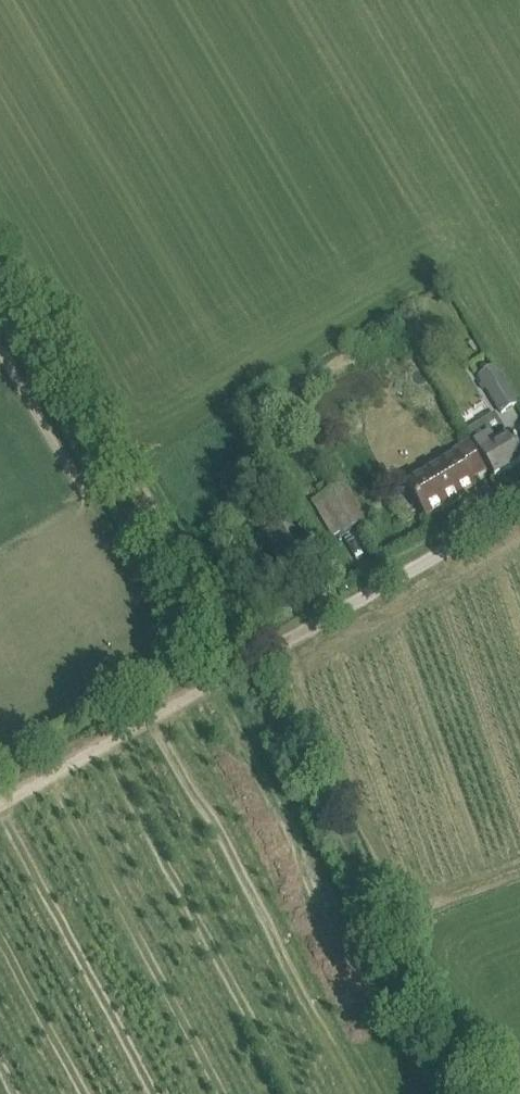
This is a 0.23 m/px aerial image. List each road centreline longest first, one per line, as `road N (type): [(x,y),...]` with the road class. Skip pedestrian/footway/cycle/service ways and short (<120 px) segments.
road 1 (track): [(0,245),(242,665)]
road 2 (track): [(0,804),(265,652)]
road 3 (unclassified): [(265,652),(519,505)]

